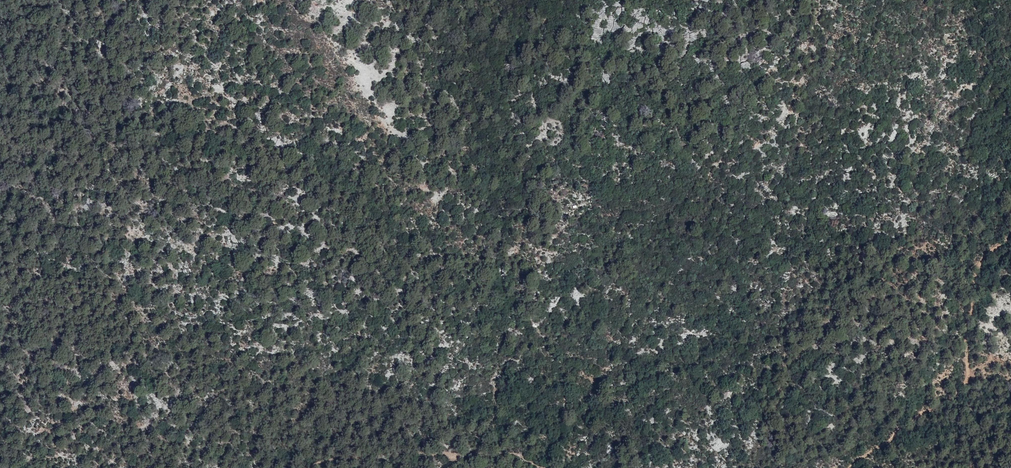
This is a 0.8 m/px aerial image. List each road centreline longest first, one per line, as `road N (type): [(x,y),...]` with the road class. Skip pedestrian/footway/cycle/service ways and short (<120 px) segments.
road 1 (track): [(1010,235),(978,271),(963,388),(848,467)]

